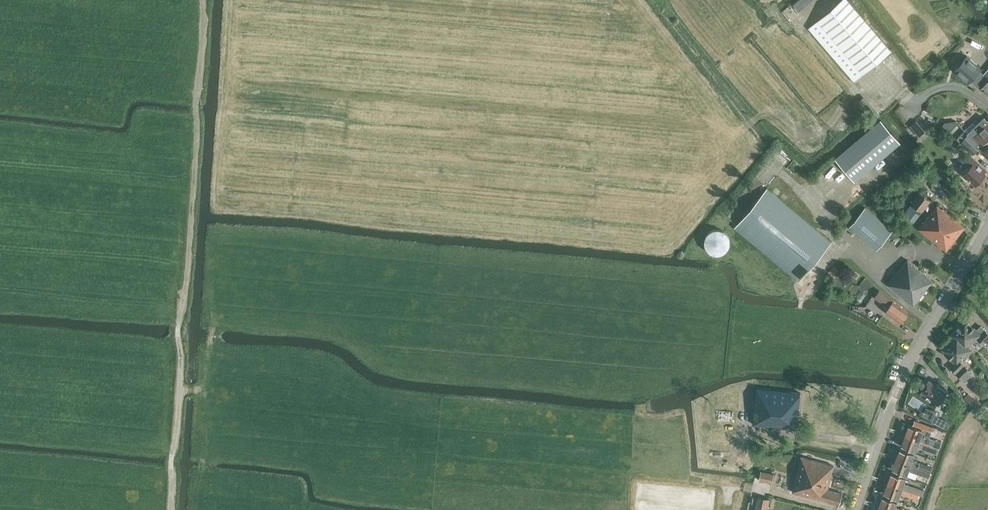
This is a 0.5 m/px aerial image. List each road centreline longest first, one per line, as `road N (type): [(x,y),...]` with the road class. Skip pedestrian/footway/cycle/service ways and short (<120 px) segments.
road 1 (track): [(203,0),(179,390)]
road 2 (tertiary): [(853,509),(907,368),(987,224)]
road 3 (track): [(776,156),(776,166),(869,261),(929,249),(963,268)]
road 4 (track): [(735,340),(873,351),(910,363)]
road 5 (track): [(200,477),(206,391),(267,395)]
road 6 (track): [(179,390),(171,509)]

